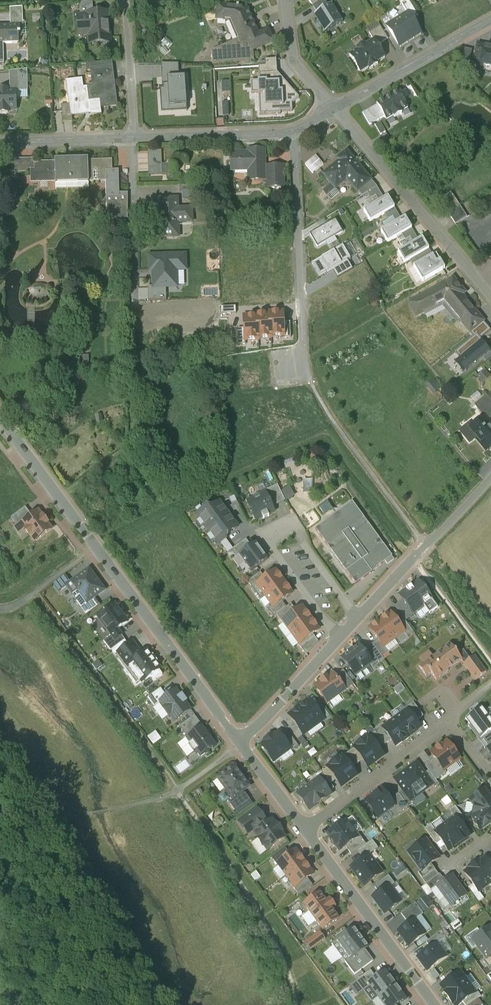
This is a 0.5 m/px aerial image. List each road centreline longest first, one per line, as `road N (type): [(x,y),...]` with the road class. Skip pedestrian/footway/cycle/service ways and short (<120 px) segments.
road 1 (residential): [(294,130),(310,383),(426,545)]
road 2 (residential): [(0,417),(241,745)]
road 3 (residential): [(356,620),(291,525),(265,538),(339,639)]
road 4 (residential): [(304,831),(442,731),(456,732),(490,780)]
road 5 (residential): [(490,293),(335,109)]
road 6 (residential): [(304,831),(434,1004)]
road 7 (residential): [(335,109),(490,19)]
road 8 (residential): [(133,301),(132,137)]
road 9 (residential): [(132,137),(294,130)]
road 10 (residential): [(241,745),(339,639)]
road 11 (residential): [(132,137),(120,0)]
road 12 (residential): [(0,142),(132,137)]
road 13 (residential): [(285,0),(299,68),(335,109)]

